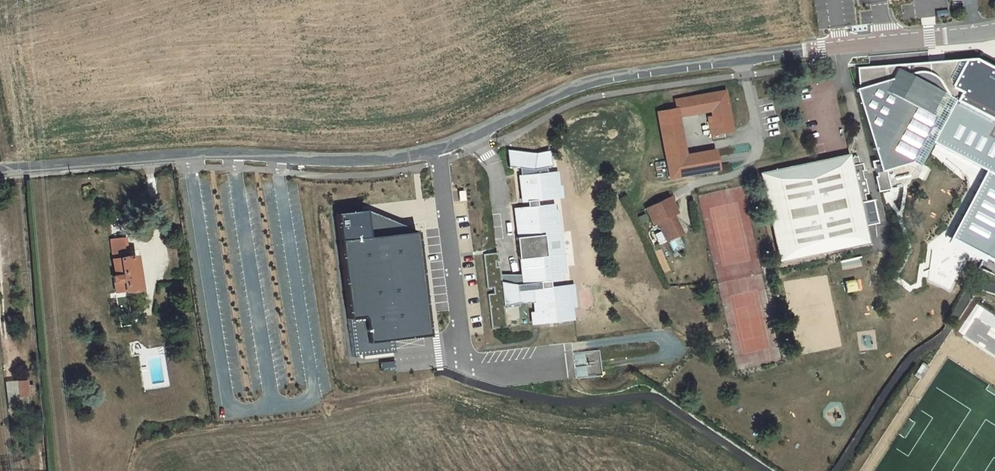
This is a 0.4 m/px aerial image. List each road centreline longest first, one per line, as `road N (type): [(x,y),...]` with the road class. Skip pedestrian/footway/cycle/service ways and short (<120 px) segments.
road 1 (unclassified): [(0,170),(188,154),(380,160),(472,139),(580,85),(614,76),(994,30)]

